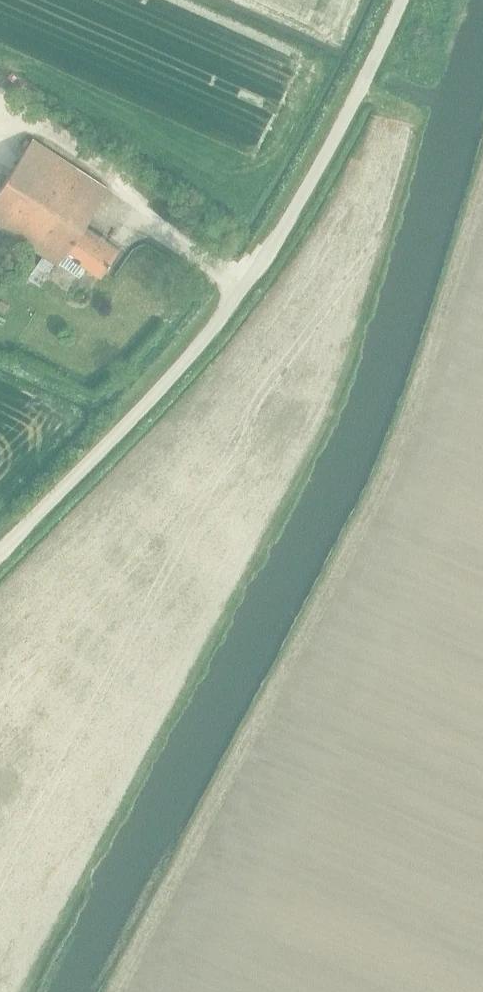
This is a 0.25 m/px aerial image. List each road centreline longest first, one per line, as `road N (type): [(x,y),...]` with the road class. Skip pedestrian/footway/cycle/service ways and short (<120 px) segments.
road 1 (unclassified): [(0,553),(133,420),(244,281),(358,112),(404,0)]

